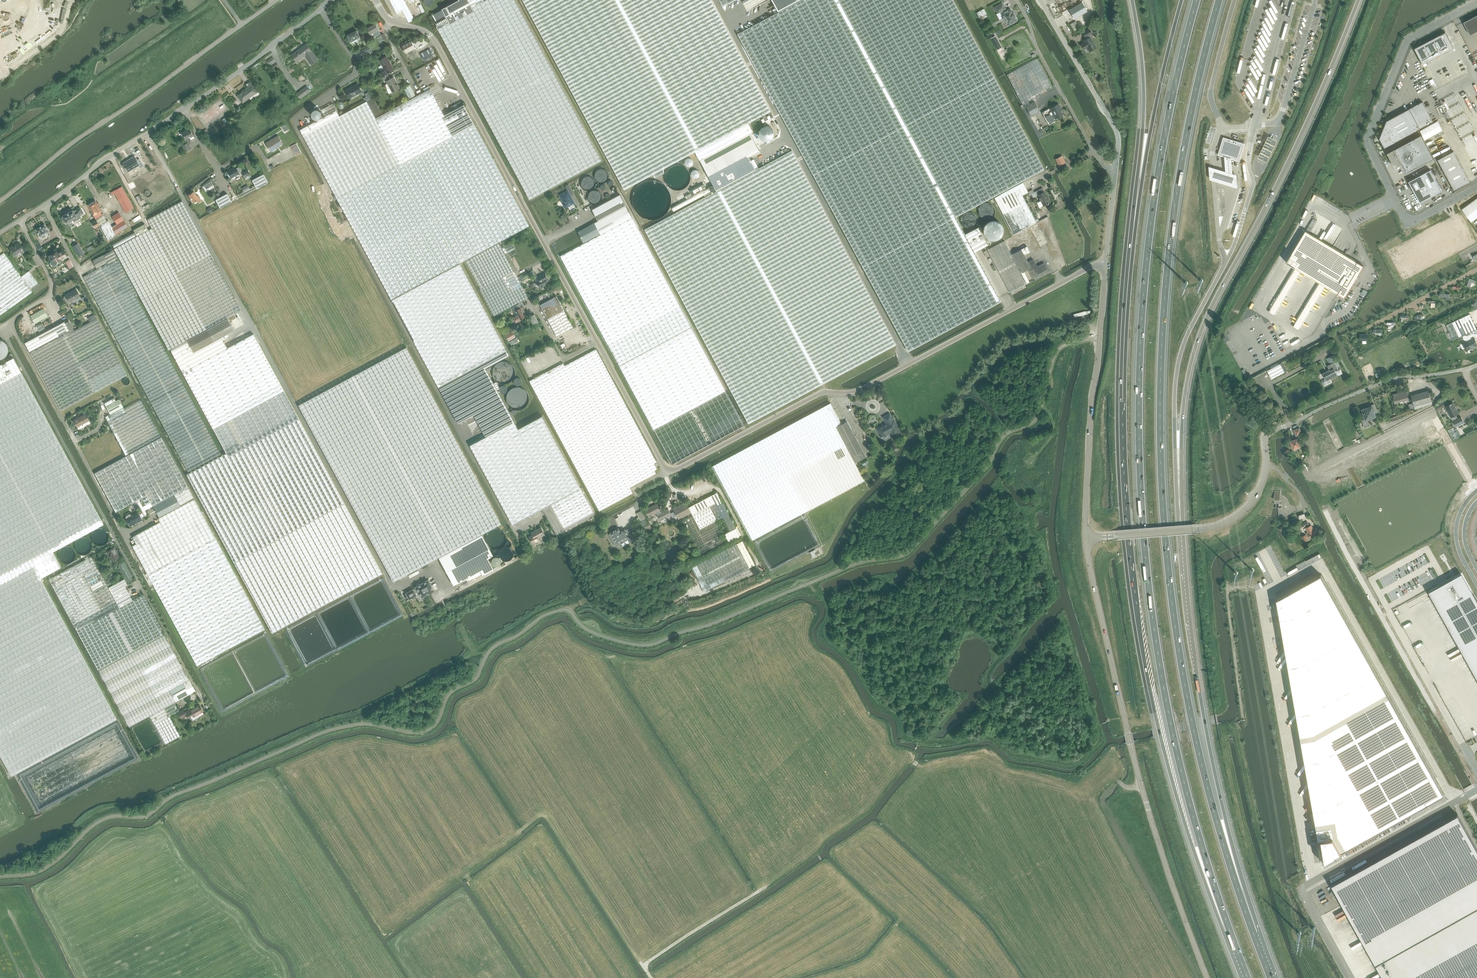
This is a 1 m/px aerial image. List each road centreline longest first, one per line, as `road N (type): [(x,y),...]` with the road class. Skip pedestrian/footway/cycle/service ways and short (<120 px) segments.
road 1 (tertiary): [(376,0),(389,20),(436,42),(669,469),(817,395),(855,392),(1105,266)]
road 2 (motorway): [(1196,0),(1149,234),(1140,492),(1171,724),(1236,950)]
road 3 (motorway): [(1255,935),(1192,720),(1162,493),(1171,236),(1219,0)]
road 4 (motorway): [(1130,235),(1121,448),(1136,609),(1181,807),(1236,950)]
road 5 (unclassified): [(437,567),(394,591),(148,133)]
road 6 (motorway): [(1183,526),(1183,405),(1200,334),(1288,163),(1359,0)]
road 7 (tertiary): [(1207,977),(1147,807),(1086,538)]
road 8 (motorway): [(1255,935),(1204,716),(1183,526)]
road 9 (unclassified): [(276,0),(0,201)]
road 10 (unclassified): [(1408,39),(1366,141),(1408,221),(1476,187)]
road 11 (tertiary): [(1086,538),(1105,266)]
road 12 (motorway): [(1183,526),(1175,377),(1224,265)]
road 13 (unclassified): [(1265,468),(1265,441),(1273,430),(1383,383),(1465,369)]
road 14 (motorway): [(1182,0),(1130,235)]
road 15 (motorway): [(1132,0),(1144,108),(1130,235)]
road 16 (unclassified): [(107,523),(2,328),(10,322)]
road 17 (residential): [(148,133),(333,0)]
road 18 (unclassified): [(10,322),(111,510)]
road 19 (unclassified): [(1086,538),(1215,526),(1247,507),(1265,468)]
road 20 (unclassified): [(1114,175),(1093,150),(1016,0)]
road 21 (residential): [(1114,175),(1118,133),(1041,0)]
road 22 (residential): [(198,692),(107,523)]
road 23 (unclassified): [(1476,772),(1388,608)]
road 24 (unclassified): [(1436,409),(1290,484)]
road 25 (track): [(651,977),(643,966),(768,885)]
road 26 (residential): [(21,220),(148,133)]
road 27 (unclassified): [(10,322),(53,286),(21,220)]
road 28 (residential): [(1369,326),(1476,269)]

